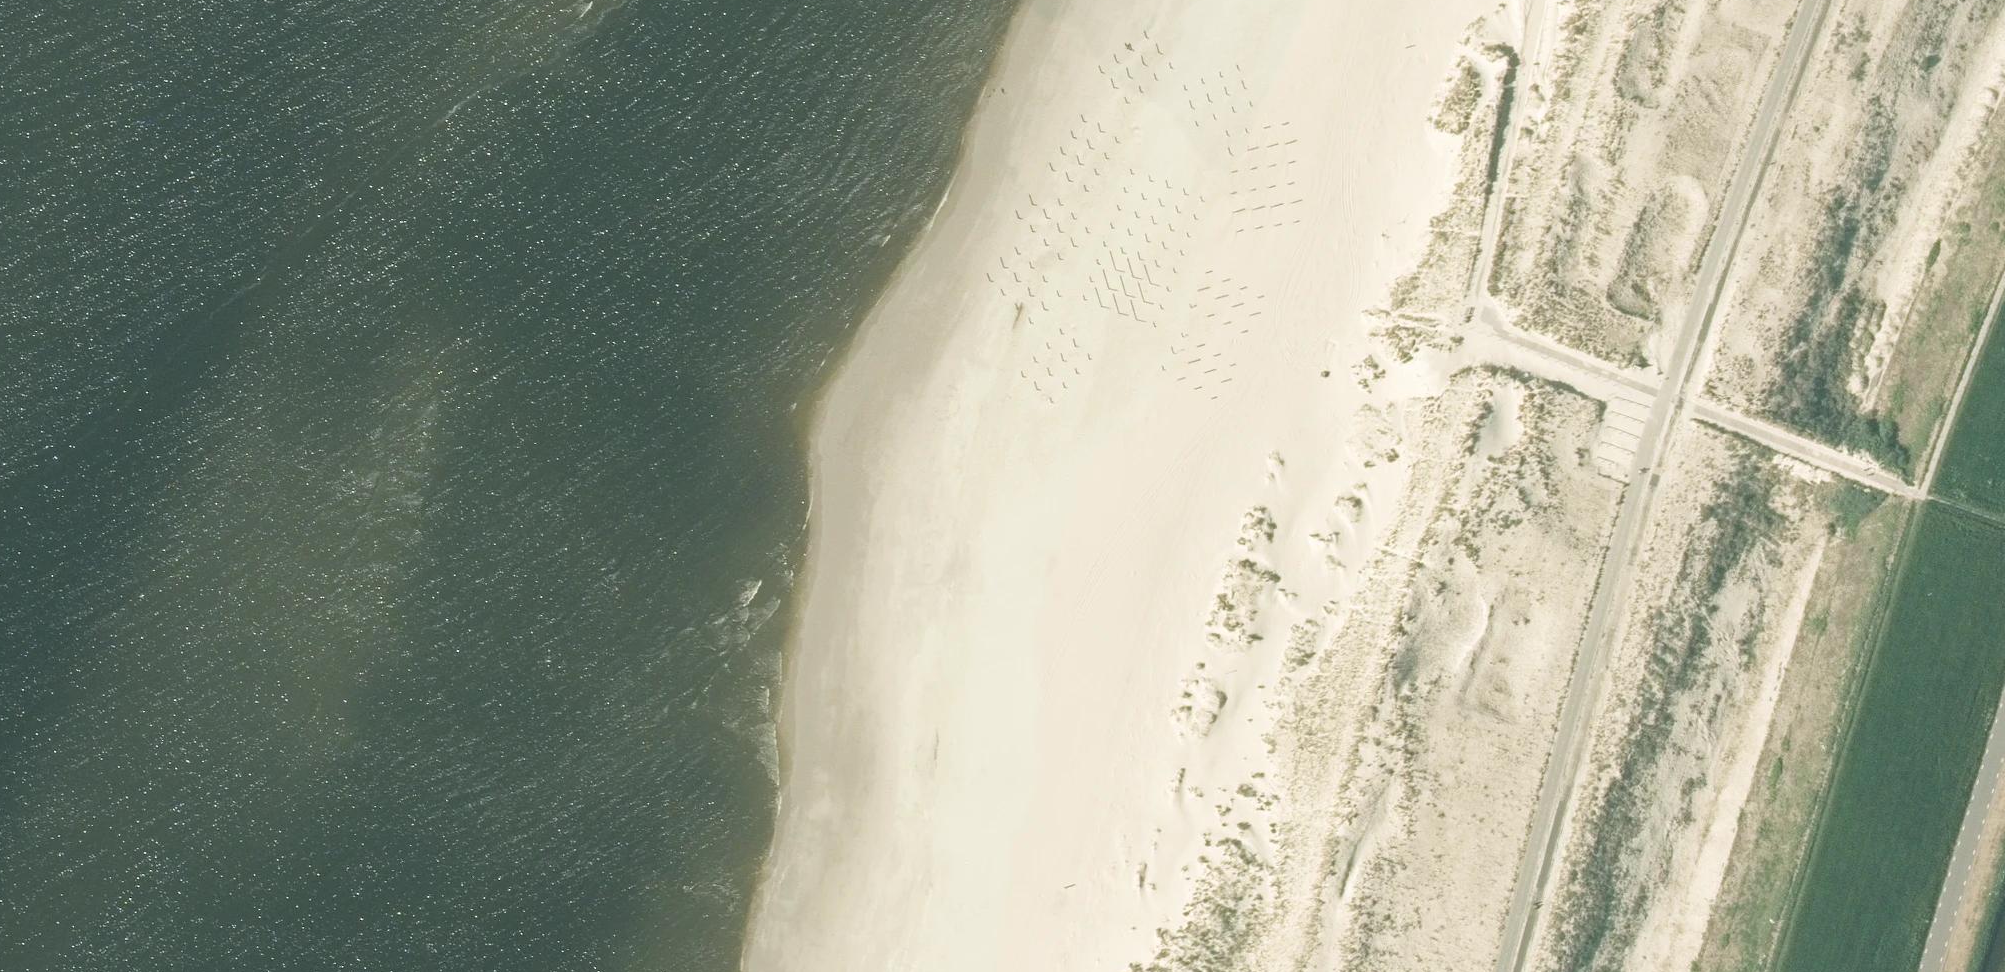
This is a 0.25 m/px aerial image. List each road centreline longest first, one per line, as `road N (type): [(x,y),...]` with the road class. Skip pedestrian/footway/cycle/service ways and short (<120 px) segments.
road 1 (unclassified): [(1929,971),(2004,726)]

